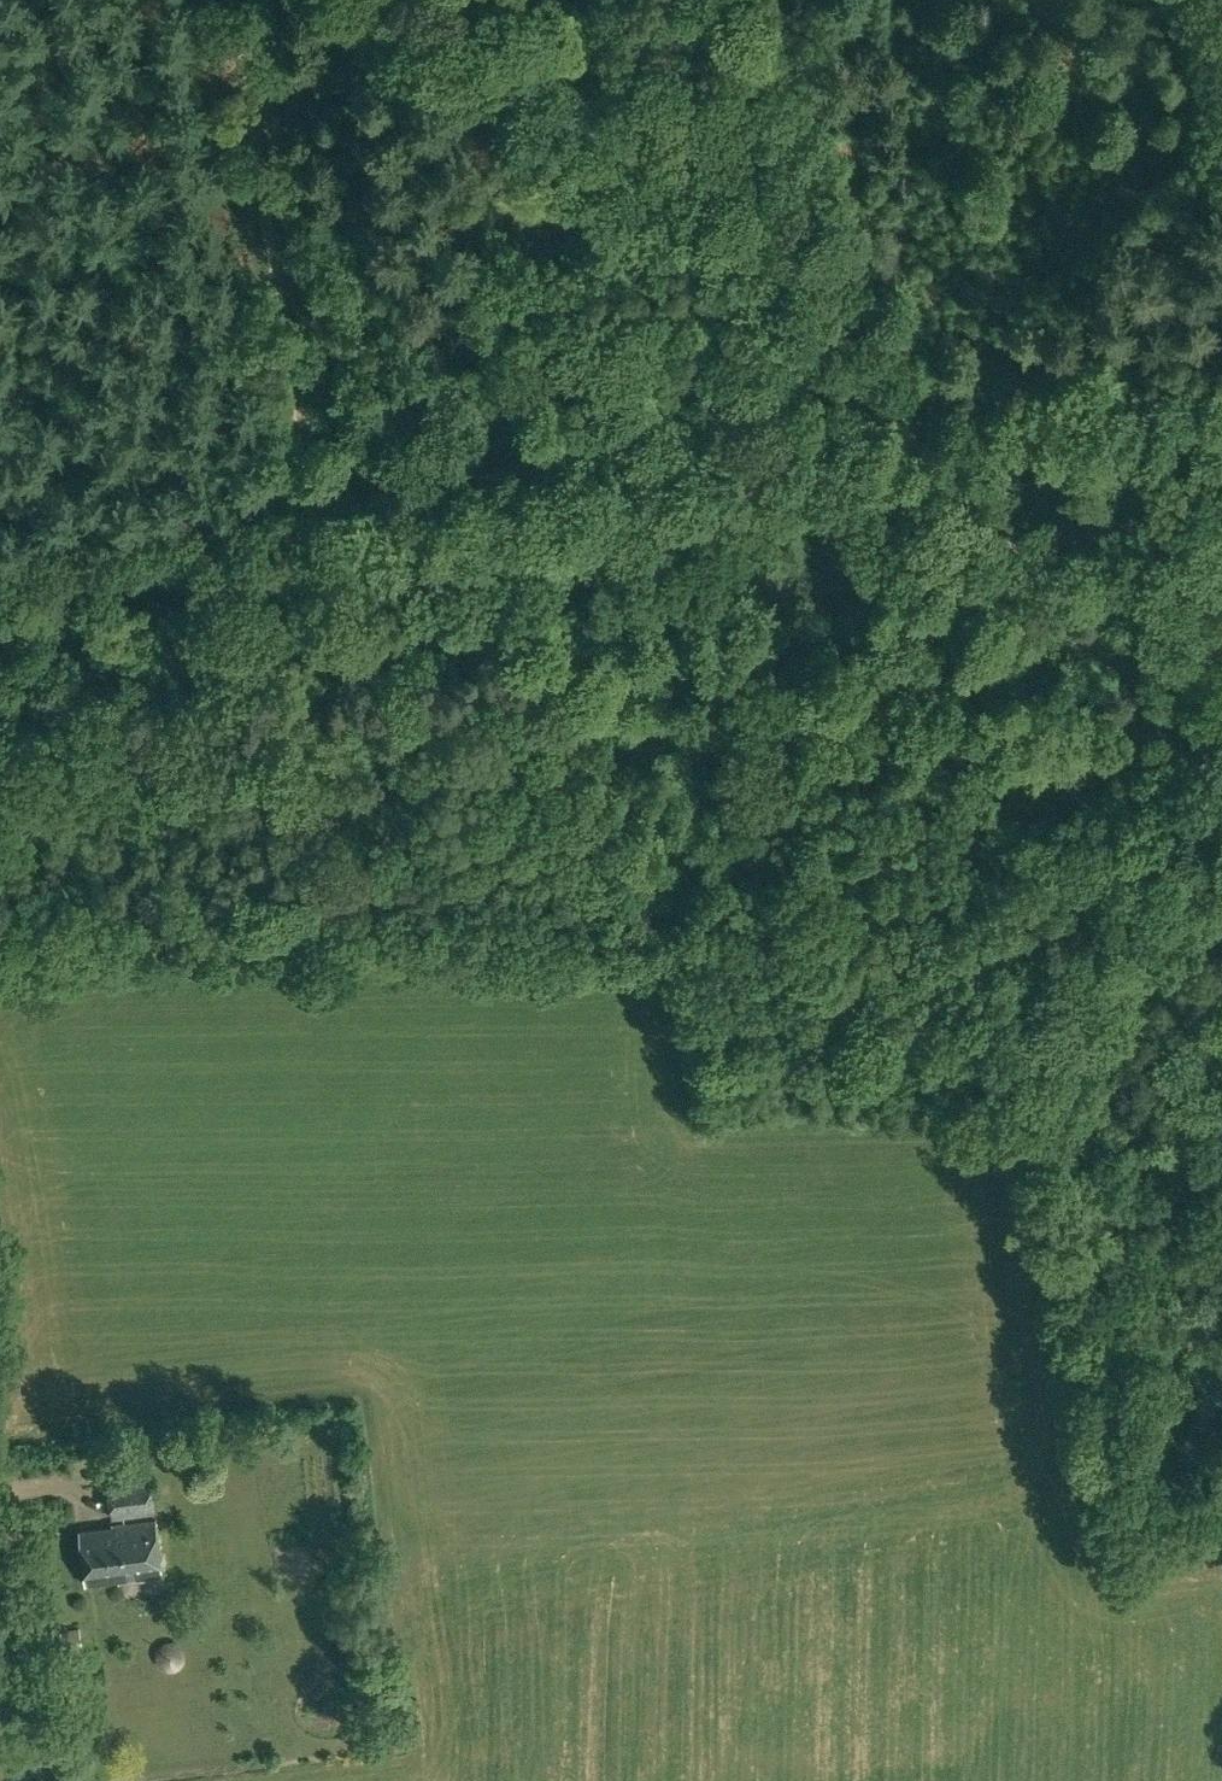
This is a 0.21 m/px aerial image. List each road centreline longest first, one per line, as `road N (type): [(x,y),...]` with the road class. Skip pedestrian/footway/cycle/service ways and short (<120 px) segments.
road 1 (unclassified): [(0,700),(1221,521)]
road 2 (track): [(1016,552),(1049,907),(1063,913),(1221,905)]
road 3 (unclassified): [(46,1780),(0,1467)]

